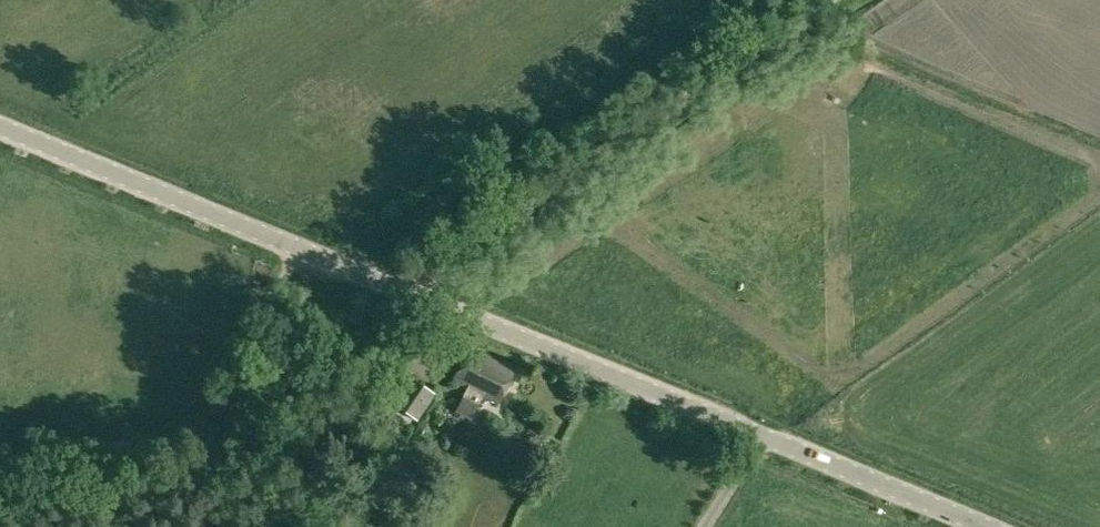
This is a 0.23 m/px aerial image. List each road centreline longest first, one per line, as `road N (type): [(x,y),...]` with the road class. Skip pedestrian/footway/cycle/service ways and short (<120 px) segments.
road 1 (unclassified): [(758,432),(0,125)]
road 2 (track): [(403,290),(835,0)]
road 3 (unclassified): [(990,526),(758,432)]

